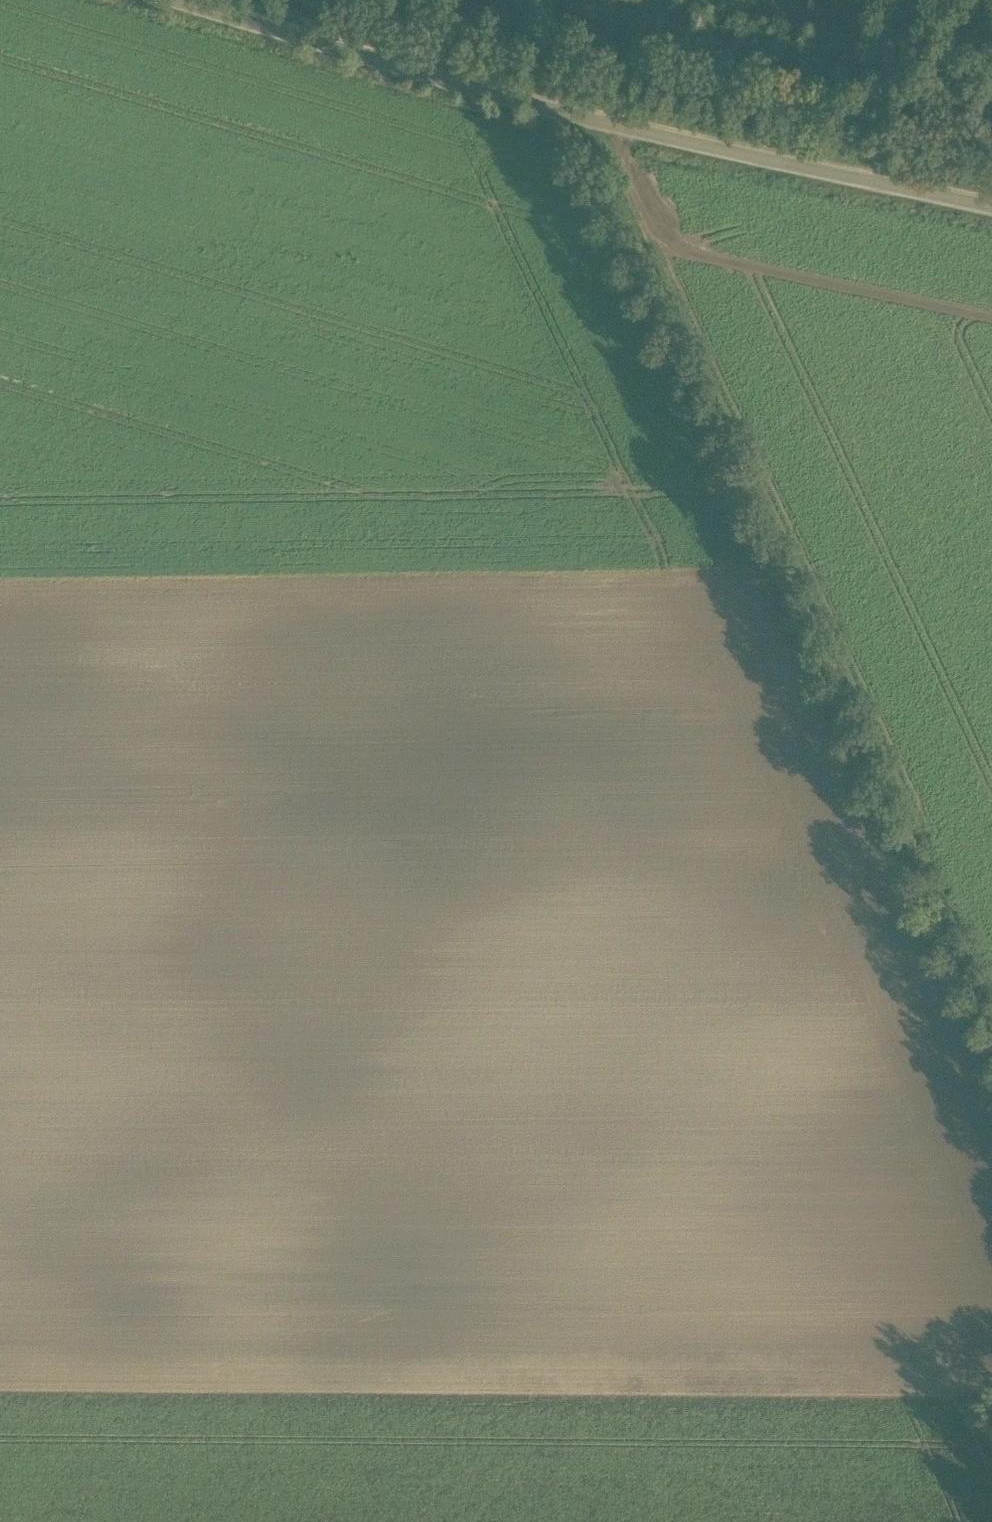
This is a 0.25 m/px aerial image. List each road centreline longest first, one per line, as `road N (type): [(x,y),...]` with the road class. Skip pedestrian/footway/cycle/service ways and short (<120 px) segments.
road 1 (unclassified): [(991,207),(548,109),(190,0)]

